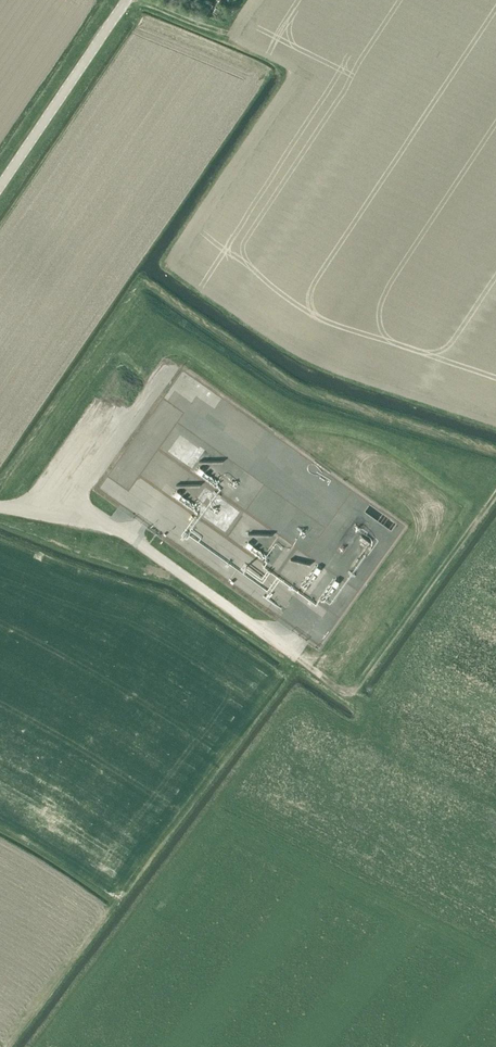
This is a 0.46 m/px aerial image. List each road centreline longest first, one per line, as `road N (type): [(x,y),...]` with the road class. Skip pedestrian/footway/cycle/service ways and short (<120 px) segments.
road 1 (tertiary): [(0,187),(127,0)]

